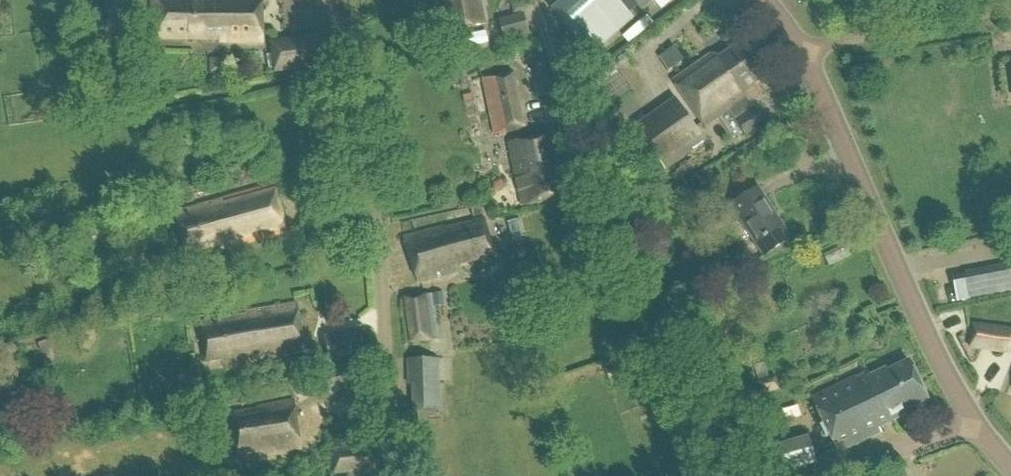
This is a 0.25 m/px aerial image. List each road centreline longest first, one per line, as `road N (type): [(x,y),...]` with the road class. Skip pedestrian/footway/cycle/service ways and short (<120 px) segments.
road 1 (track): [(735,475),(704,412),(599,251),(577,189),(557,59),(533,0)]
road 2 (unclassified): [(390,475),(374,209),(329,0)]
road 3 (tertiary): [(976,429),(802,48)]
road 4 (unclassified): [(802,48),(977,19),(1010,6)]
road 5 (unclassified): [(813,475),(976,429)]

